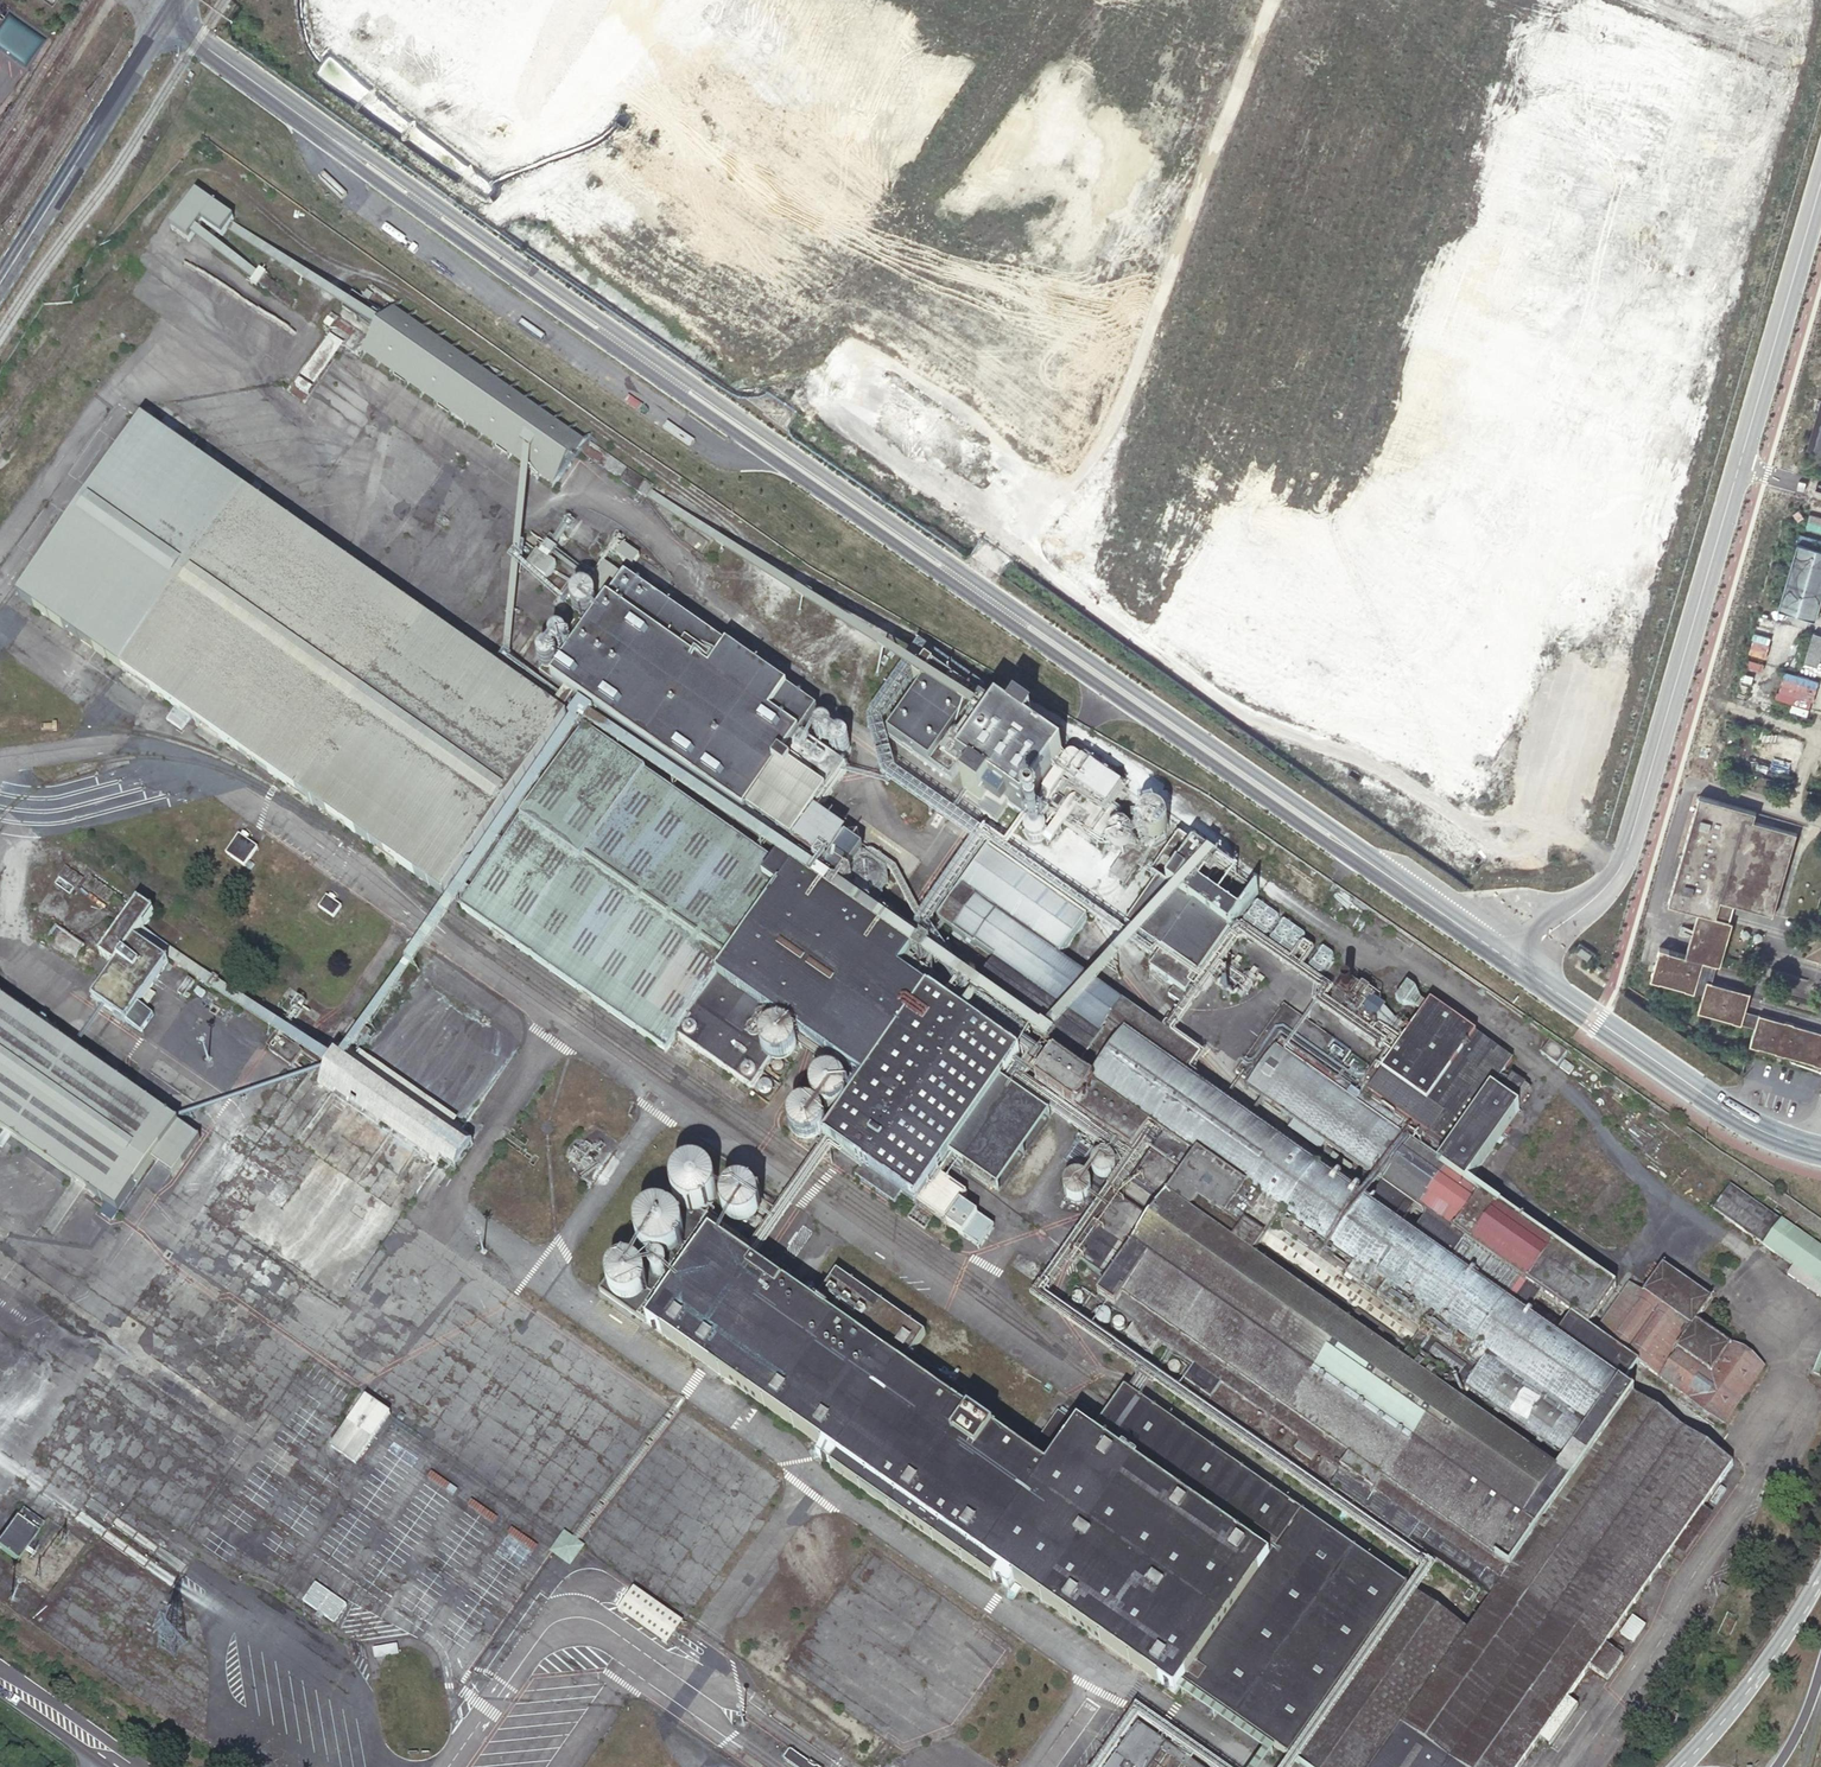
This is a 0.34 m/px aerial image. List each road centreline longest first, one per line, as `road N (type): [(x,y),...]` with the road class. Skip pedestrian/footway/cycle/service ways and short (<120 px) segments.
road 1 (unclassified): [(165,21),(1728,1112),(1820,1151)]
road 2 (tertiary): [(0,283),(165,21)]
road 3 (secondary): [(1820,1570),(1745,1689),(1678,1766)]
road 4 (tertiary): [(118,1766),(0,1685)]

